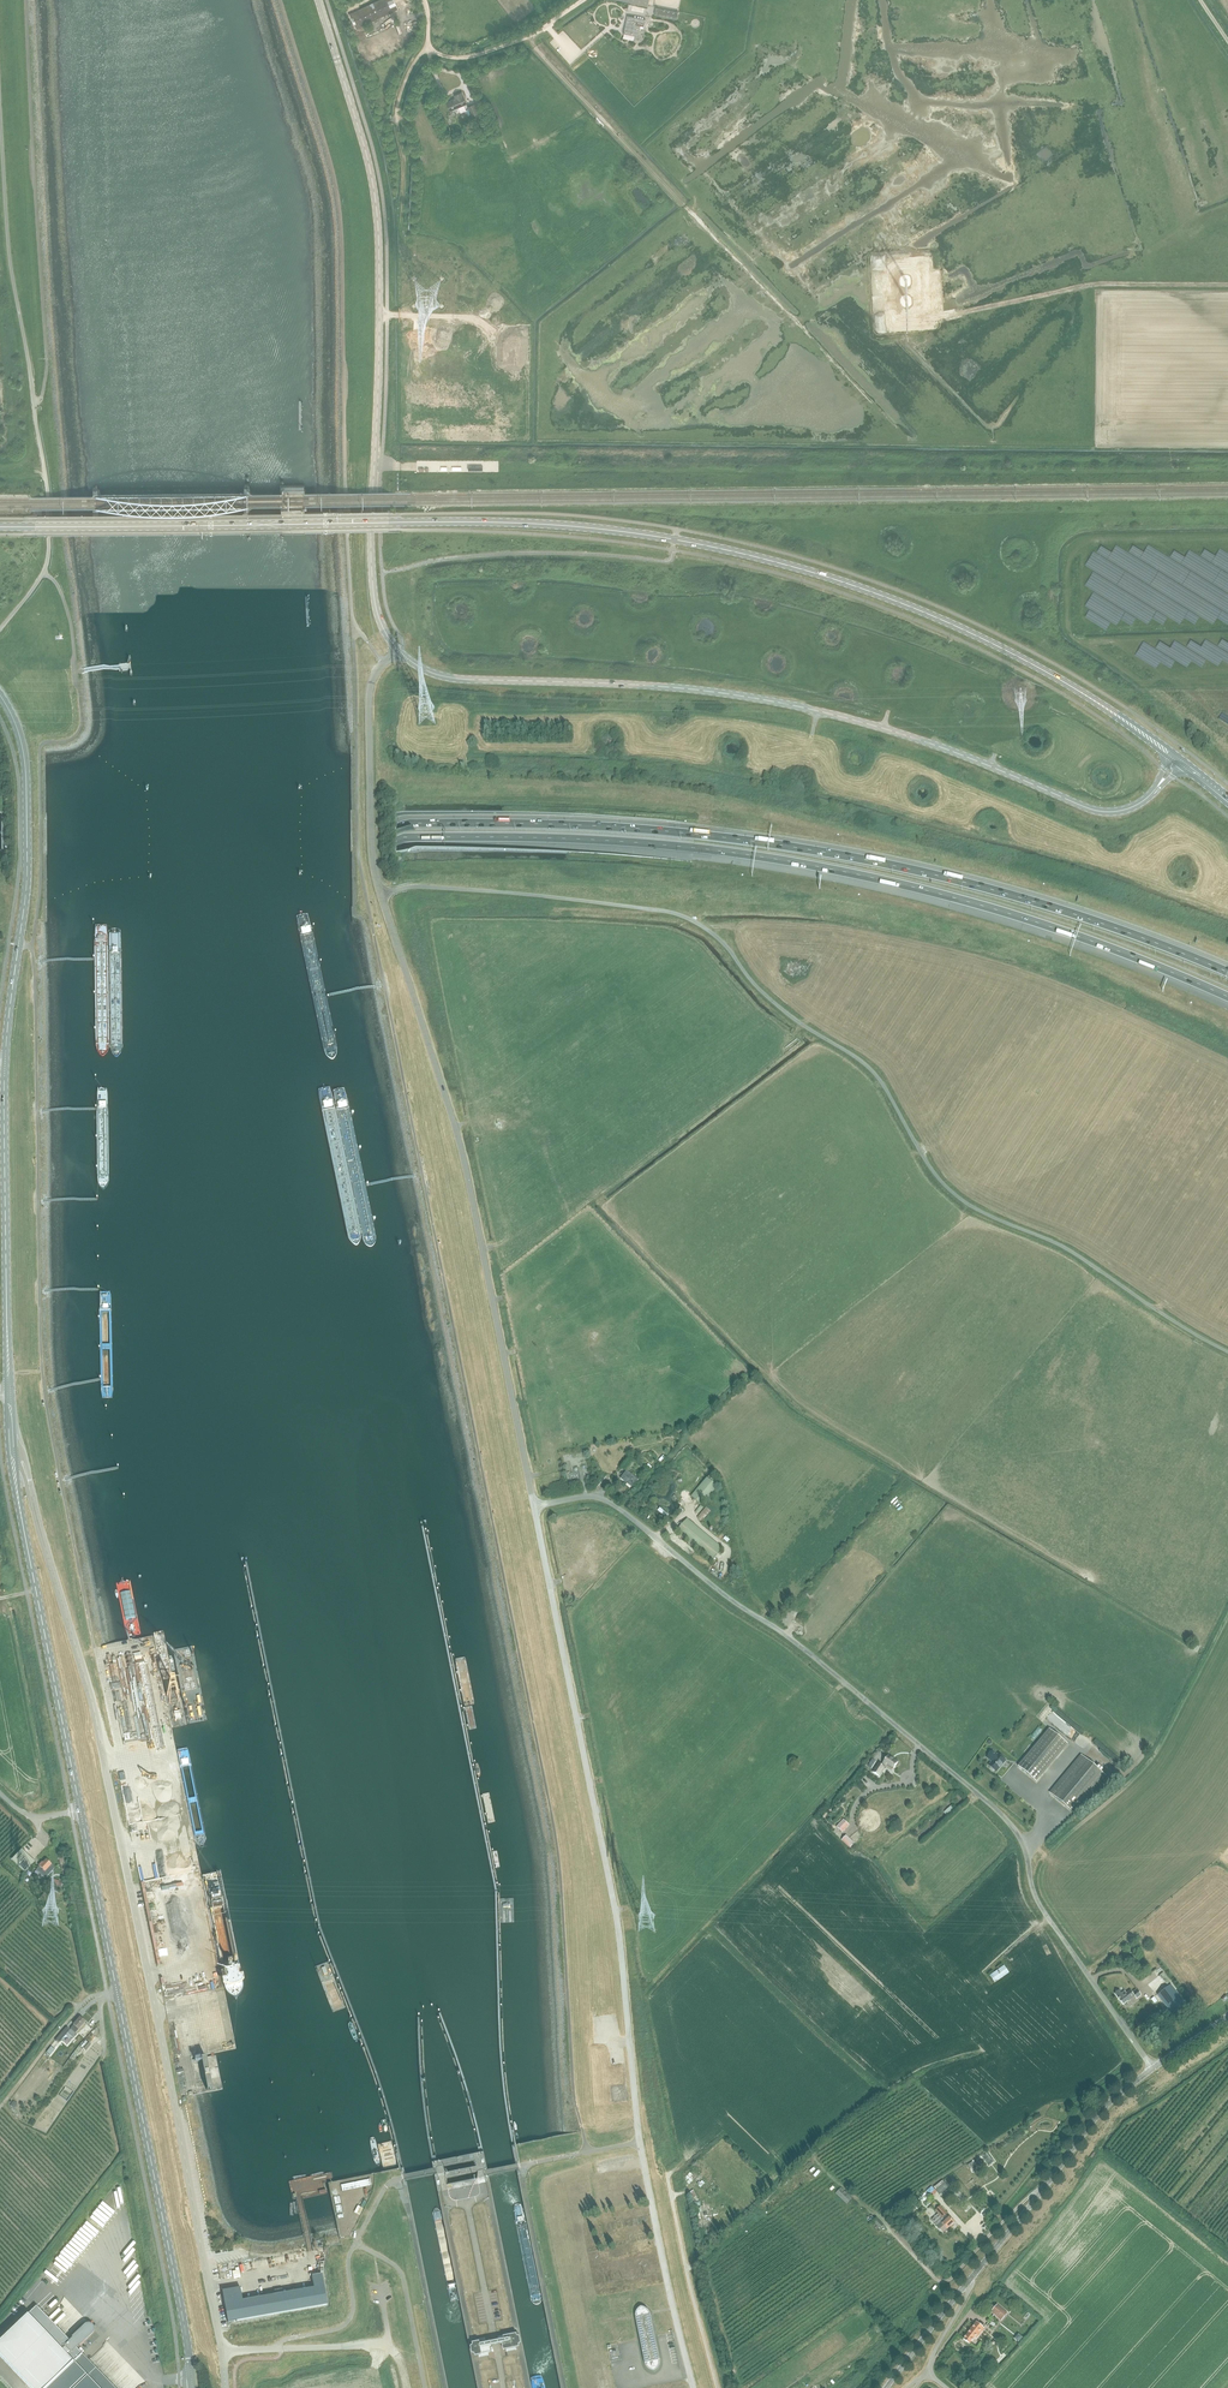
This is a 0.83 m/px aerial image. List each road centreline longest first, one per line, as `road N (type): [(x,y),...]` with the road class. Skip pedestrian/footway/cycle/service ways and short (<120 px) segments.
road 1 (motorway): [(0,842),(564,838),(723,852),(960,900),(1227,998)]
road 2 (motorway): [(1227,971),(963,880),(729,837),(567,823),(0,828)]
road 3 (unclassified): [(1227,1352),(1057,1243),(968,1208),(935,1178),(879,1079),(759,989),(696,923),(666,911),(501,892),(409,887),(382,895)]
road 4 (unclassified): [(1153,2068),(1034,1894),(1023,1839),(997,1810),(610,1502),(591,1497),(535,1506)]
road 5 (primary): [(1180,762),(1028,662),(920,610),(785,564),(620,531),(388,522)]
road 6 (tertiary): [(1180,762),(1146,797),(1113,812),(850,718),(686,689),(466,681),(427,670),(399,650)]
road 7 (tertiary): [(9,1393),(5,1060),(29,870),(29,799),(22,739),(0,694)]
road 8 (tertiary): [(399,650),(377,610),(371,559),(379,224),(319,0)]
road 9 (tertiary): [(641,2142),(618,1933),(535,1506)]
road 10 (tertiary): [(535,1506),(460,1140),(382,895)]
road 11 (unclassified): [(222,2352),(104,1760)]
road 12 (tertiary): [(192,2387),(81,1811)]
road 13 (unclassified): [(0,629),(45,573),(53,540),(8,228),(0,73)]
road 14 (track): [(527,38),(893,424)]
road 15 (tertiary): [(81,1811),(13,1449)]
road 16 (primary): [(40,526),(388,522)]
road 17 (unclassified): [(104,1760),(25,1465),(13,1449)]
road 18 (tertiary): [(968,2282),(1103,2111),(1153,2068)]
road 19 (tertiary): [(382,895),(372,841),(369,694),(377,671),(399,650)]
road 20 (tertiary): [(693,2387),(641,2142)]
road 21 (unclassified): [(565,2387),(525,2165)]
road 22 (unclassified): [(718,2387),(669,2176)]
road 23 (unclassified): [(446,2387),(407,2203),(395,2181)]
road 24 (track): [(428,46),(409,70),(396,109),(401,229)]
road 25 (unclassified): [(505,2387),(468,2204)]
road 26 (unclassified): [(426,2387),(402,2272),(355,2243)]
road 27 (track): [(428,46),(468,57),(527,38),(580,0)]
road 28 (unclassified): [(281,2349),(286,2341),(348,2323),(355,2243)]
road 29 (tertiary): [(886,2387),(968,2282)]

